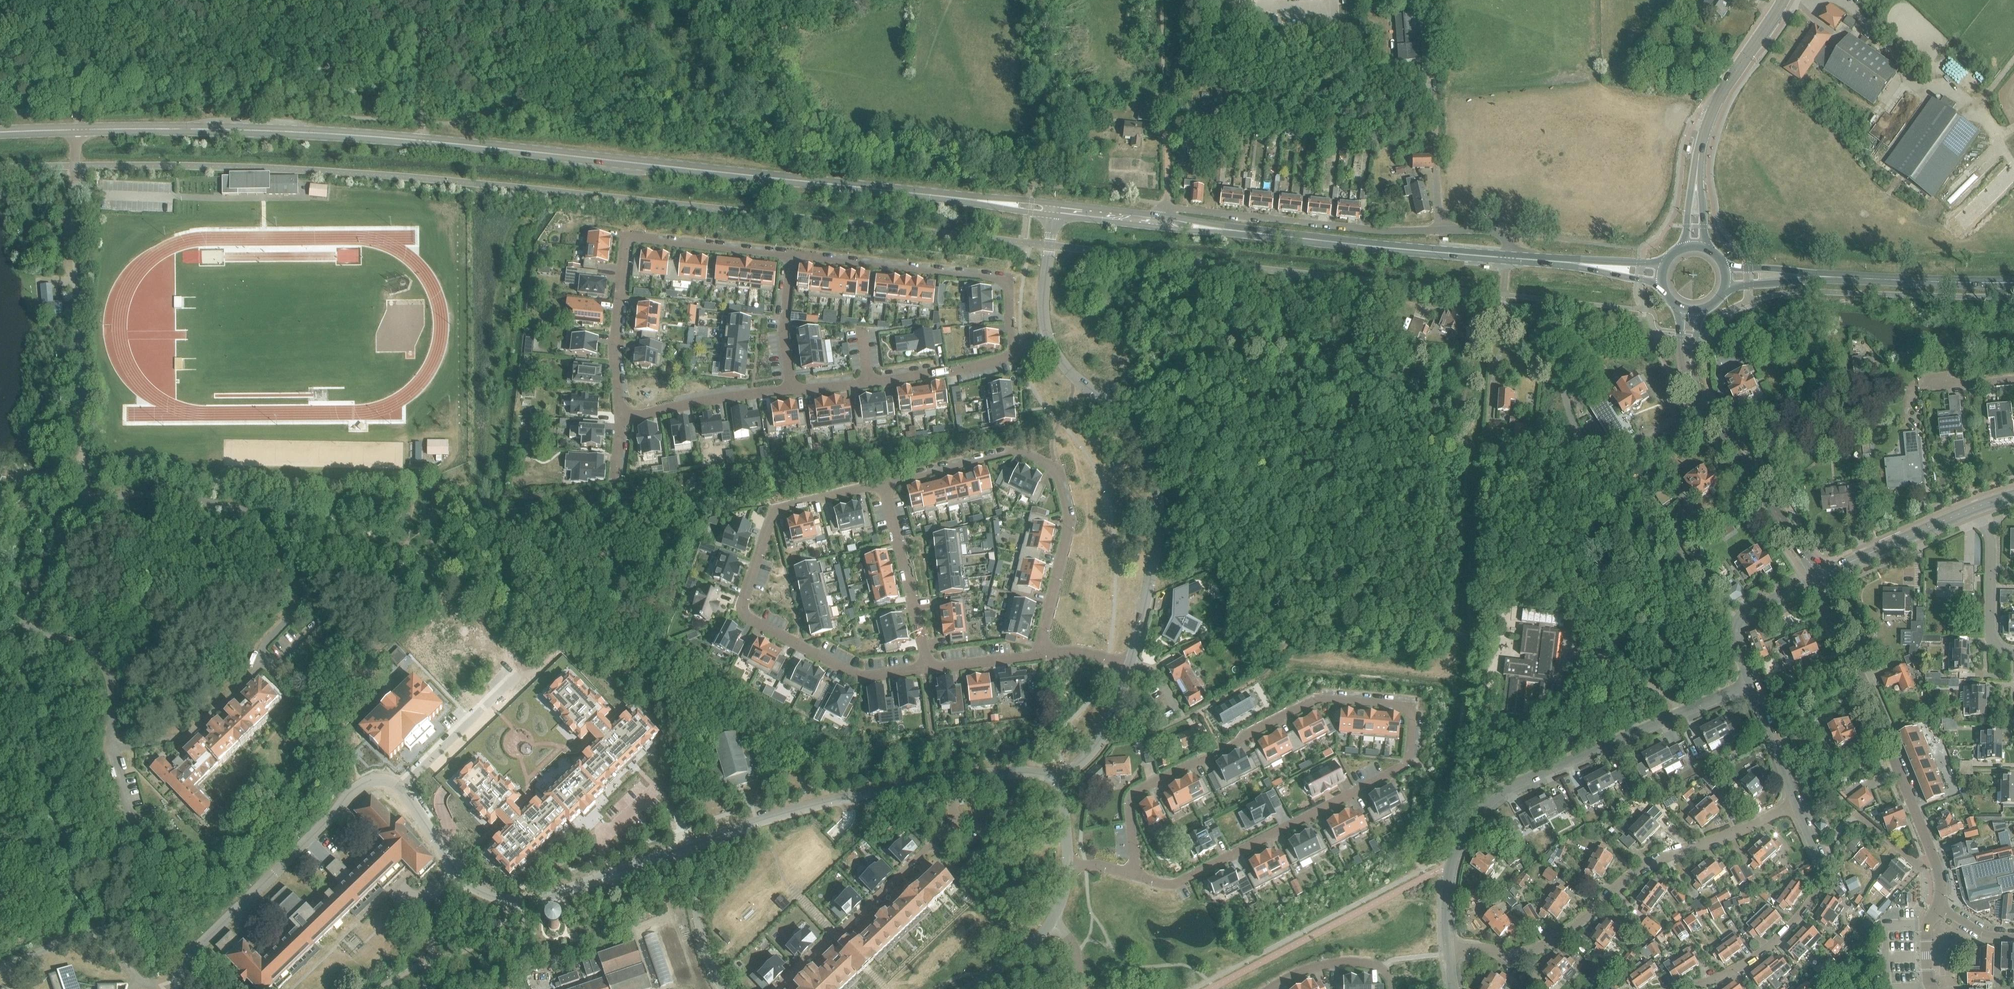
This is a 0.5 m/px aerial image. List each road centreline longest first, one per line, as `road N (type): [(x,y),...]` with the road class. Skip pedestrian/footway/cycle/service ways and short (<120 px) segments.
road 1 (secondary): [(76,129),(422,140),(1055,210)]
road 2 (residential): [(1132,874),(1179,882),(1404,766),(1409,713),(1314,700),(1136,791),(1128,801),(1135,866)]
road 3 (residential): [(172,988),(186,963),(367,781),(395,784),(451,866),(495,895),(558,893),(686,846)]
road 4 (secondary): [(1055,210),(1662,273)]
road 5 (residential): [(113,747),(196,727),(259,667),(264,645),(296,601),(262,526),(244,511),(139,494),(84,500)]
road 6 (residential): [(927,668),(861,675),(744,611),(775,511),(885,483)]
road 7 (residential): [(1450,947),(1534,949),(1662,856),(1796,804)]
road 8 (residential): [(686,846),(874,790),(999,772),(1060,773)]
road 9 (residential): [(76,129),(84,500)]
road 10 (residential): [(885,483),(1017,452),(1055,470),(1070,519),(1038,654)]
road 11 (residential): [(1131,663),(1157,543),(1151,456),(1130,422),(1071,372),(1049,341)]
road 12 (residential): [(1457,847),(1495,796),(1751,683)]
road 13 (residential): [(622,416),(616,371),(628,241),(791,255)]
road 14 (residential): [(84,500),(53,526),(18,601),(30,627),(92,650),(104,665),(113,747)]
road 15 (residential): [(1935,858),(1820,569)]
road 16 (tertiary): [(1820,569),(1696,391),(1687,348),(1691,309)]
road 17 (secondary): [(1726,274),(2013,280)]
road 18 (residential): [(791,255),(1001,279),(1016,352)]
road 19 (secondary): [(1695,246),(1709,116),(1783,0)]
road 20 (residential): [(1687,988),(1771,946),(1820,889),(1823,864),(1796,804)]
road 21 (residential): [(1016,352),(914,376),(790,390)]
road 22 (residential): [(885,483),(927,668)]
road 23 (residential): [(790,390),(622,416)]
road 24 (tertiary): [(1820,569),(1836,569),(1976,507)]
road 25 (residential): [(1751,683),(1732,634),(1738,613),(1820,569)]
road 26 (residential): [(2013,651),(1992,629),(1991,539),(1976,507)]
road 27 (residential): [(725,988),(700,937),(686,846)]
road 28 (residential): [(790,390),(784,331),(791,255)]
road 29 (residential): [(1060,773),(1104,735),(1131,663)]
road 30 (residential): [(1796,804),(1751,683)]

